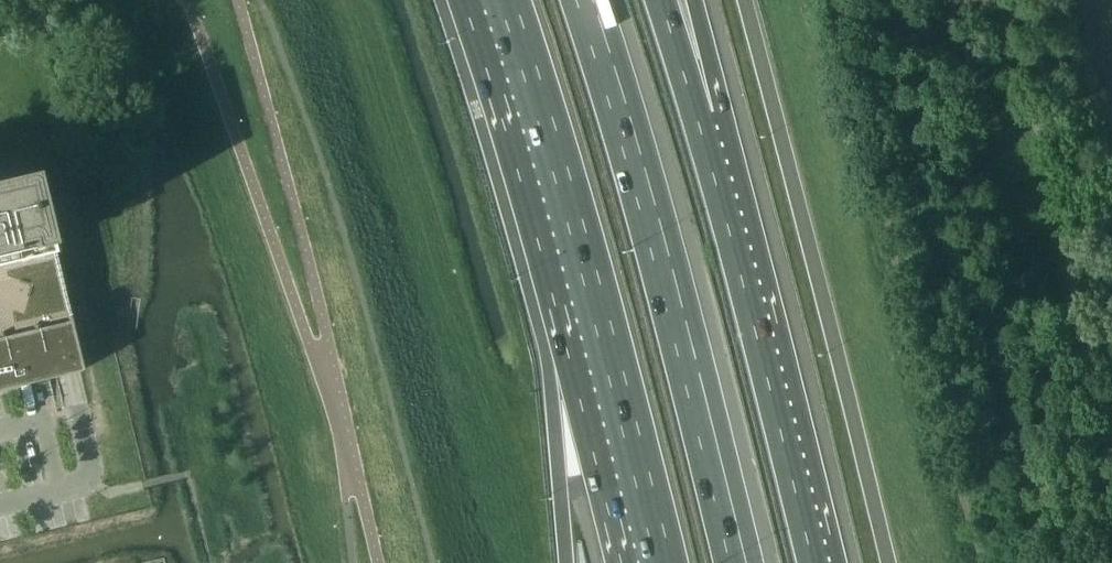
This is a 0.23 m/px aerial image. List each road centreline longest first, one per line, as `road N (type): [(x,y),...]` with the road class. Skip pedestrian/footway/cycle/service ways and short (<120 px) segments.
road 1 (motorway): [(510,0),(578,219),(662,562)]
road 2 (motorway): [(736,562),(641,174),(587,0)]
road 3 (motorway): [(812,562),(700,113)]

